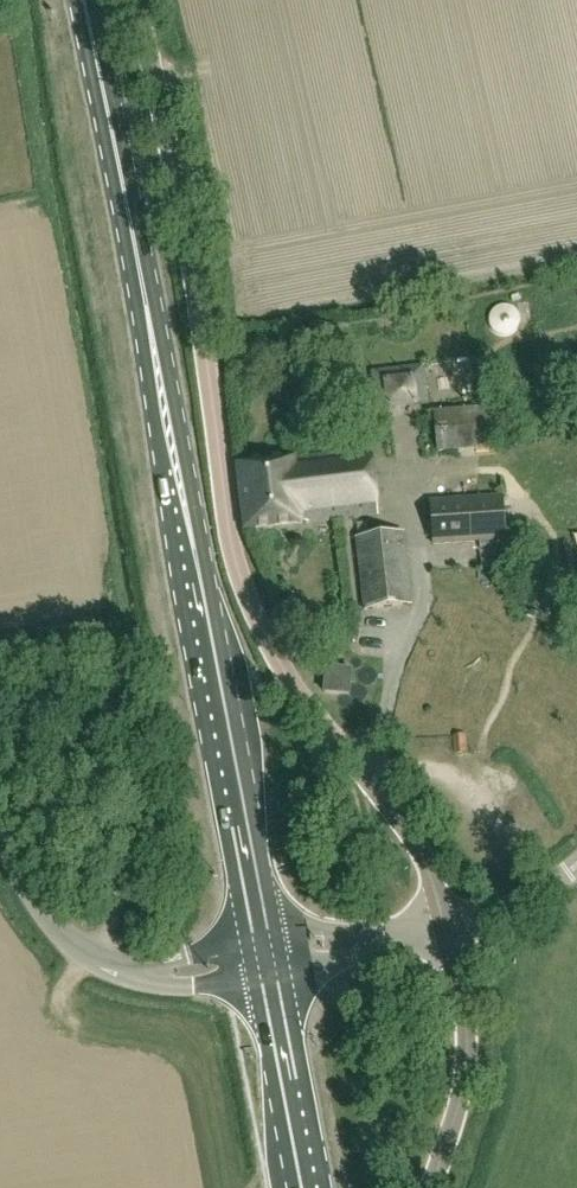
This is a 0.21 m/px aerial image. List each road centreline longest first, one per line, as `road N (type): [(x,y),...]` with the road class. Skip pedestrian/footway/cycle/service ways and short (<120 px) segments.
road 1 (unclassified): [(448,930),(420,855),(284,672),(242,586),(188,239),(140,0)]
road 2 (primary): [(264,963),(194,544),(81,0)]
road 3 (unclassified): [(428,1187),(465,1060),(462,984),(448,930)]
road 4 (primary): [(309,1187),(264,963)]
road 5 (unclassified): [(264,963),(448,930)]
road 6 (unclassified): [(448,930),(576,866)]

